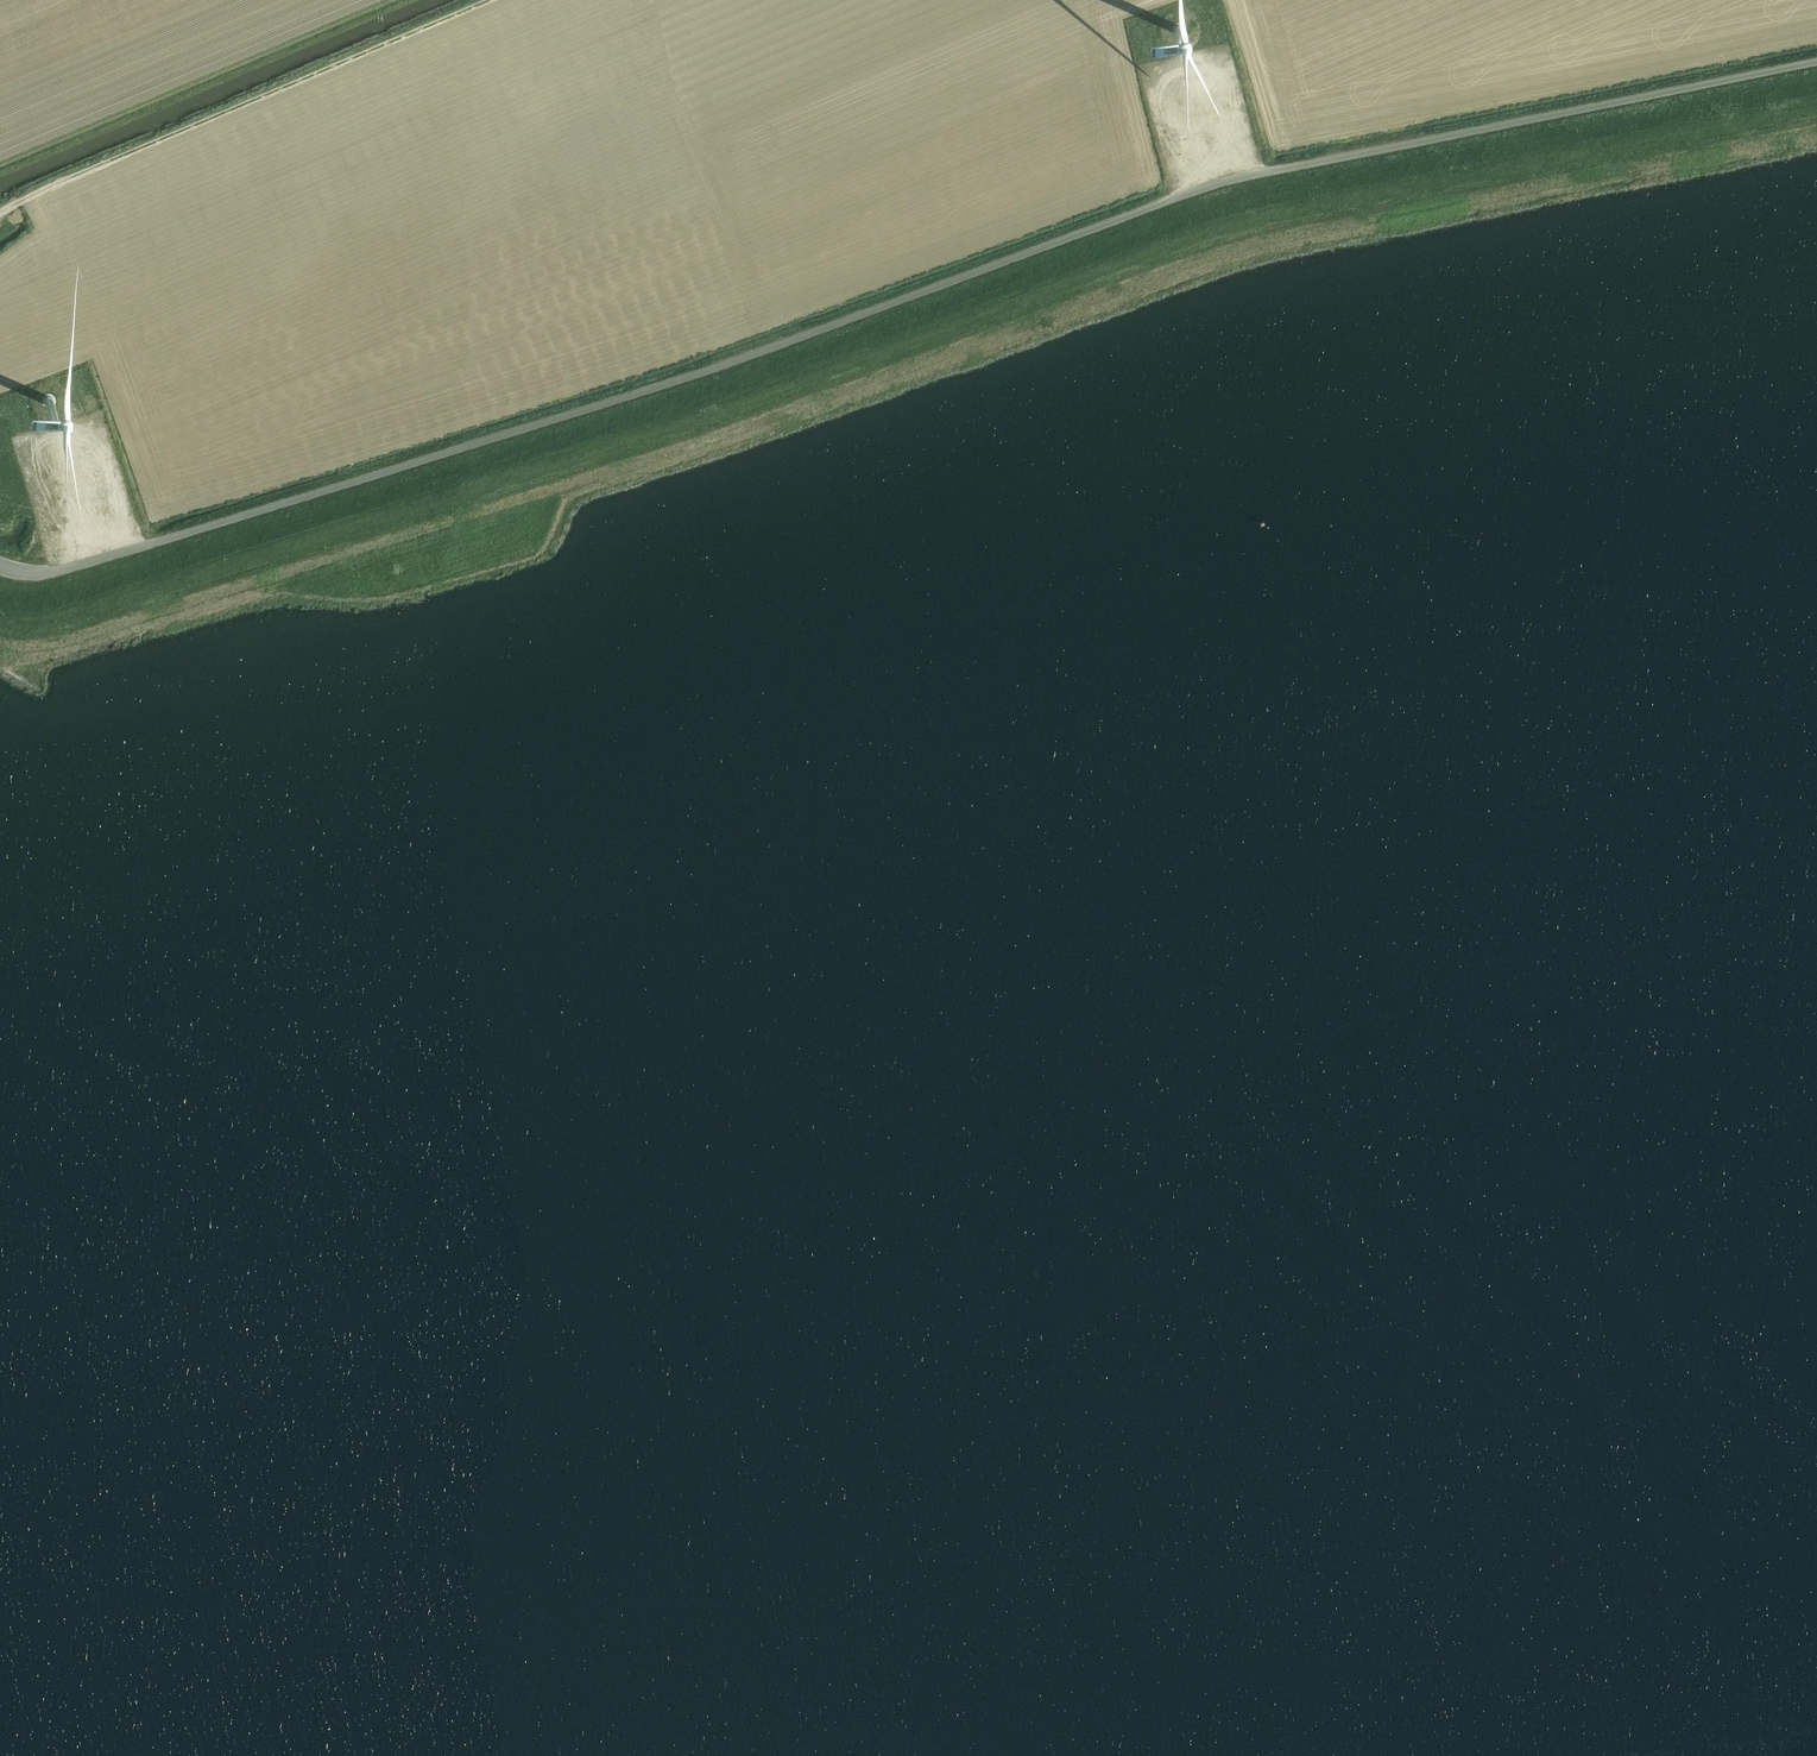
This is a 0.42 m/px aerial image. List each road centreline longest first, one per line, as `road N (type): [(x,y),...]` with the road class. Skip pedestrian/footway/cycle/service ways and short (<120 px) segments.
road 1 (track): [(0,214),(487,0)]

